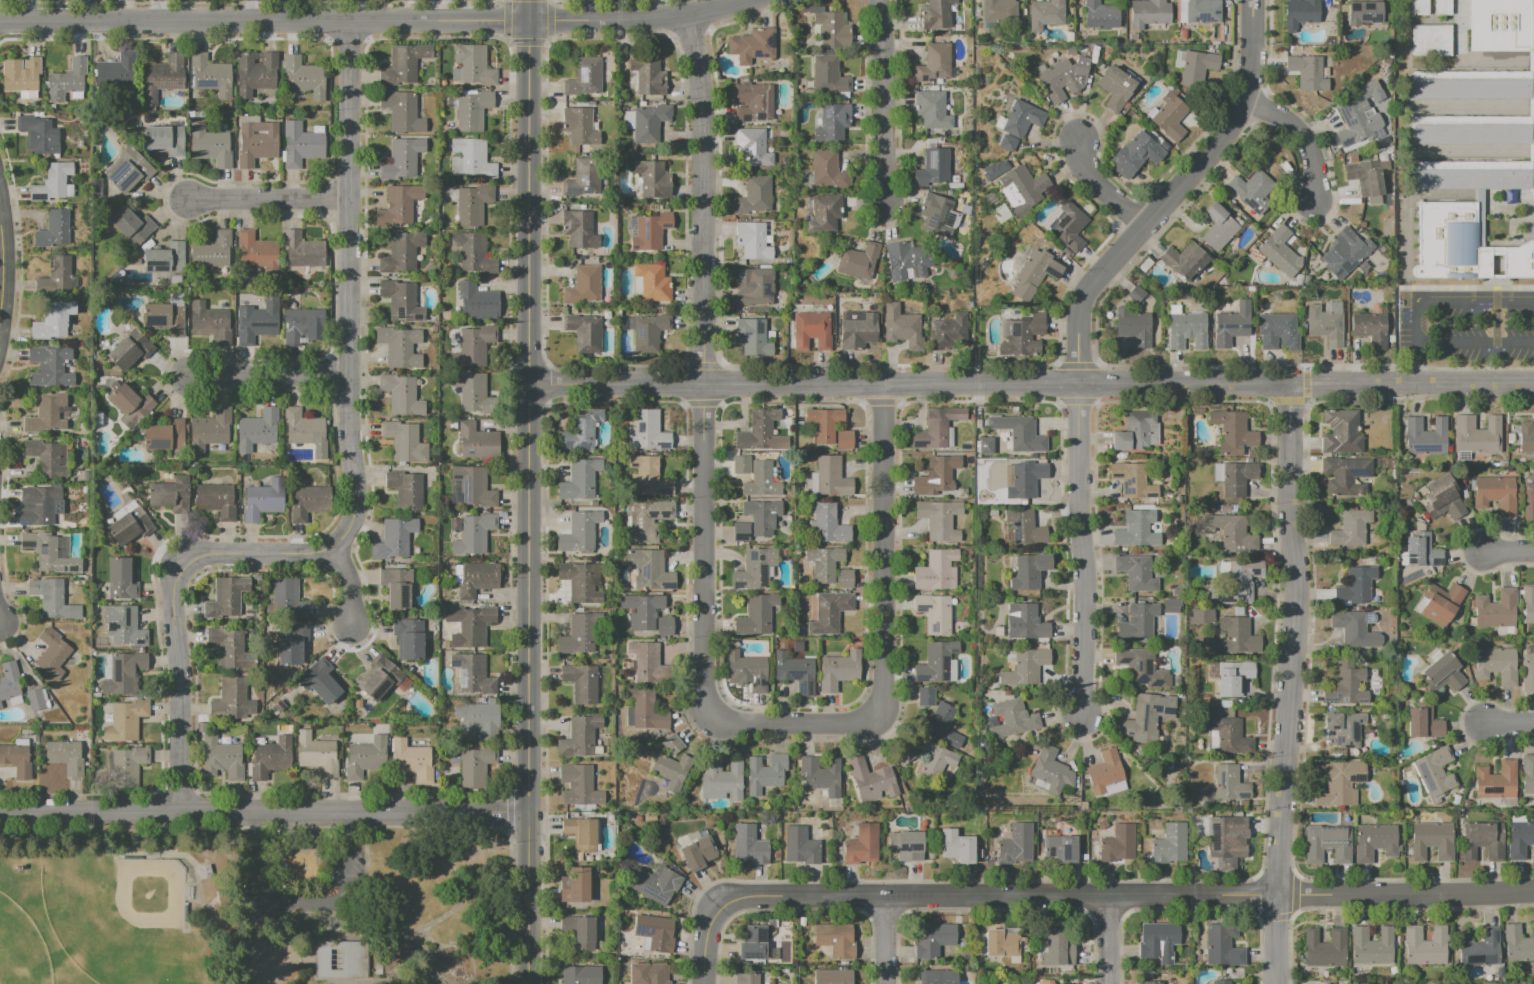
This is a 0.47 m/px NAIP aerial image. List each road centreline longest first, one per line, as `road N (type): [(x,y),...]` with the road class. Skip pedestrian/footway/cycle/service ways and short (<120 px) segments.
road 1 (residential): [(1533,382),(529,385)]
road 2 (tertiary): [(530,21),(528,983)]
road 3 (residential): [(348,22),(353,519),(334,546),(312,553),(200,556),(183,567),(173,607),(180,813)]
road 4 (residential): [(685,16),(701,91),(704,685),(717,714),(748,722),(874,716)]
road 5 (residential): [(1533,891),(752,897),(726,904)]
road 6 (residential): [(1290,383),(1296,576),(1277,983)]
road 7 (residential): [(530,21),(0,24)]
road 8 (tertiary): [(529,813),(0,814)]
road 9 (residential): [(1251,0),(1249,102),(1083,301),(1077,384)]
road 10 (residential): [(882,384),(881,686),(874,716)]
road 11 (residential): [(1077,384),(1082,715)]
road 12 (residential): [(744,0),(656,19),(530,21)]
road 13 (residential): [(876,0),(881,206)]
road 14 (residential): [(351,378),(186,379)]
road 15 (residential): [(348,197),(191,197)]
road 16 (residential): [(1314,201),(1313,154),(1294,126),(1249,102)]

